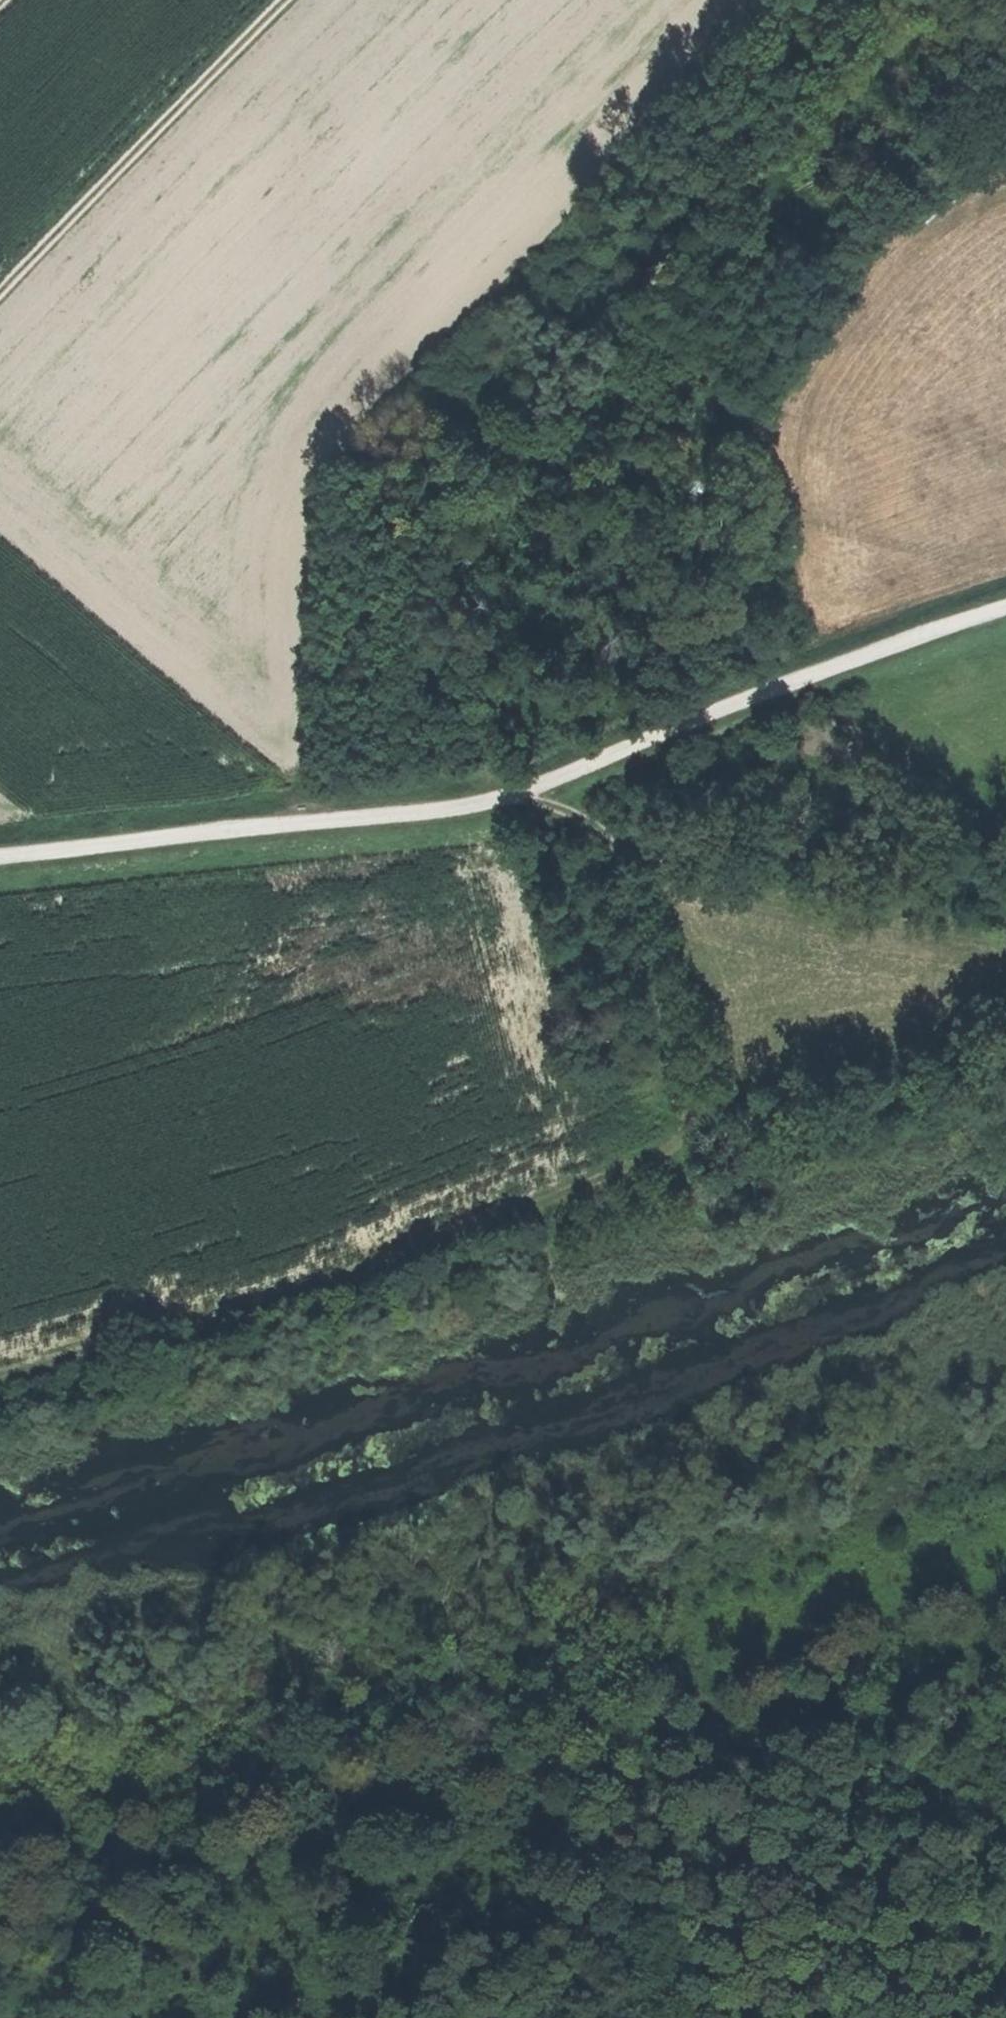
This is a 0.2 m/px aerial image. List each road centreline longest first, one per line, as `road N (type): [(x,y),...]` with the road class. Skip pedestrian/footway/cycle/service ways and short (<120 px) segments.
road 1 (track): [(1005,608),(835,667),(515,796),(450,811),(0,856)]
road 2 (track): [(0,1377),(389,1260),(650,1160),(694,1119)]
road 3 (track): [(0,295),(282,0)]
road 4 (track): [(694,1119),(659,965),(613,839),(574,812),(515,796)]

